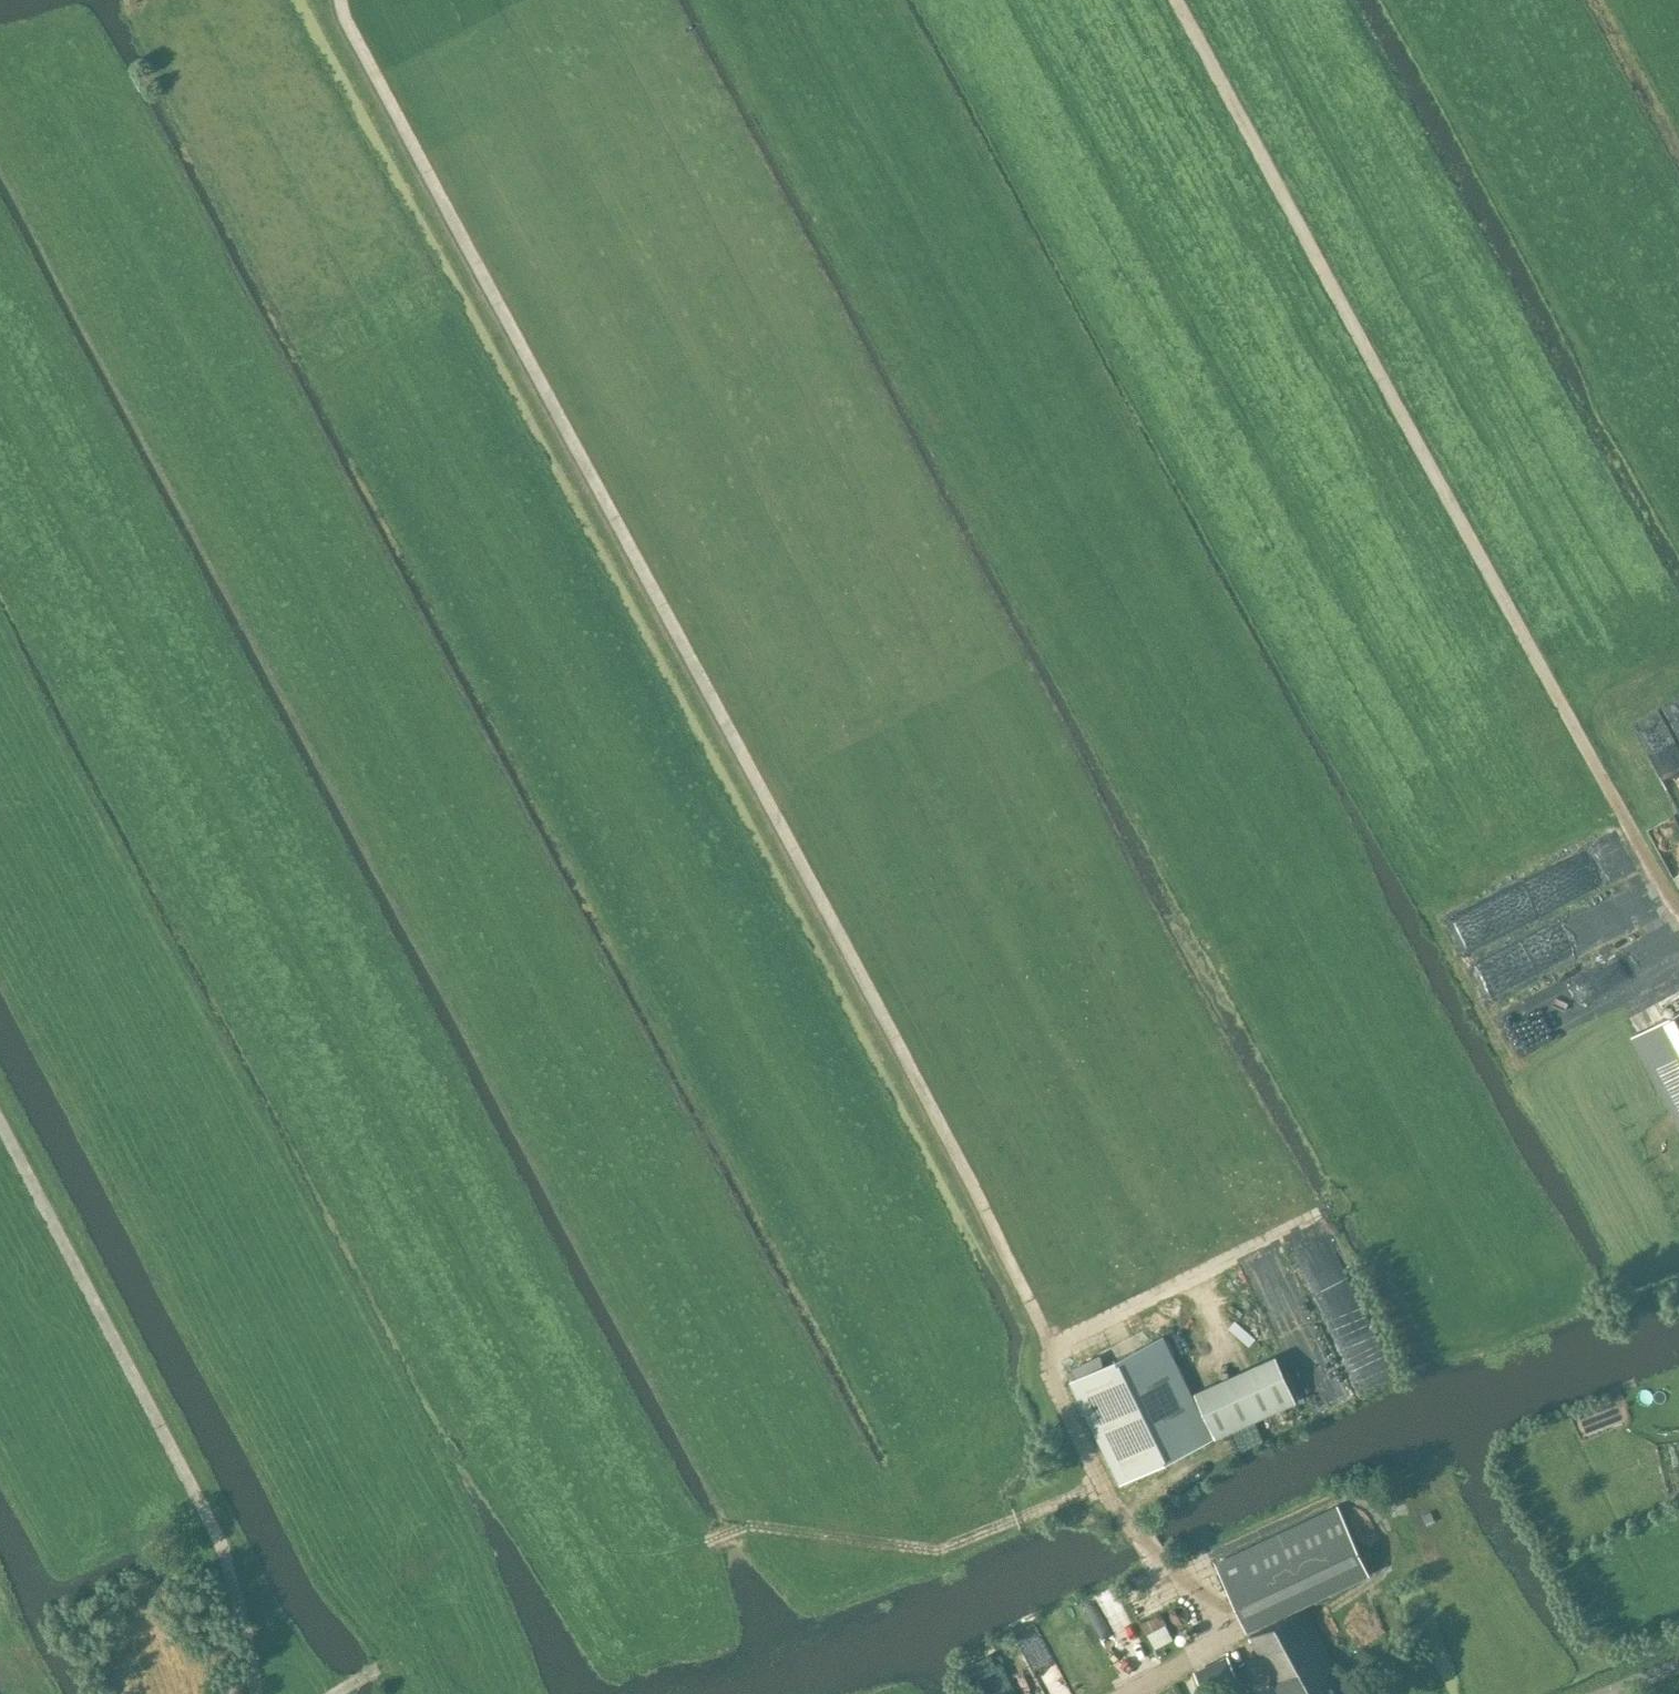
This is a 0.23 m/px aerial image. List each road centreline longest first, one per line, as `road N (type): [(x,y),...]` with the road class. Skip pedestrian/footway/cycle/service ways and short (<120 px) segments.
road 1 (track): [(1157,1569),(1053,1381),(1050,1342),(972,1187),(340,0)]
road 2 (track): [(1678,901),(1267,168),(1183,0)]
road 3 (track): [(255,1693),(223,1547),(0,1122)]

